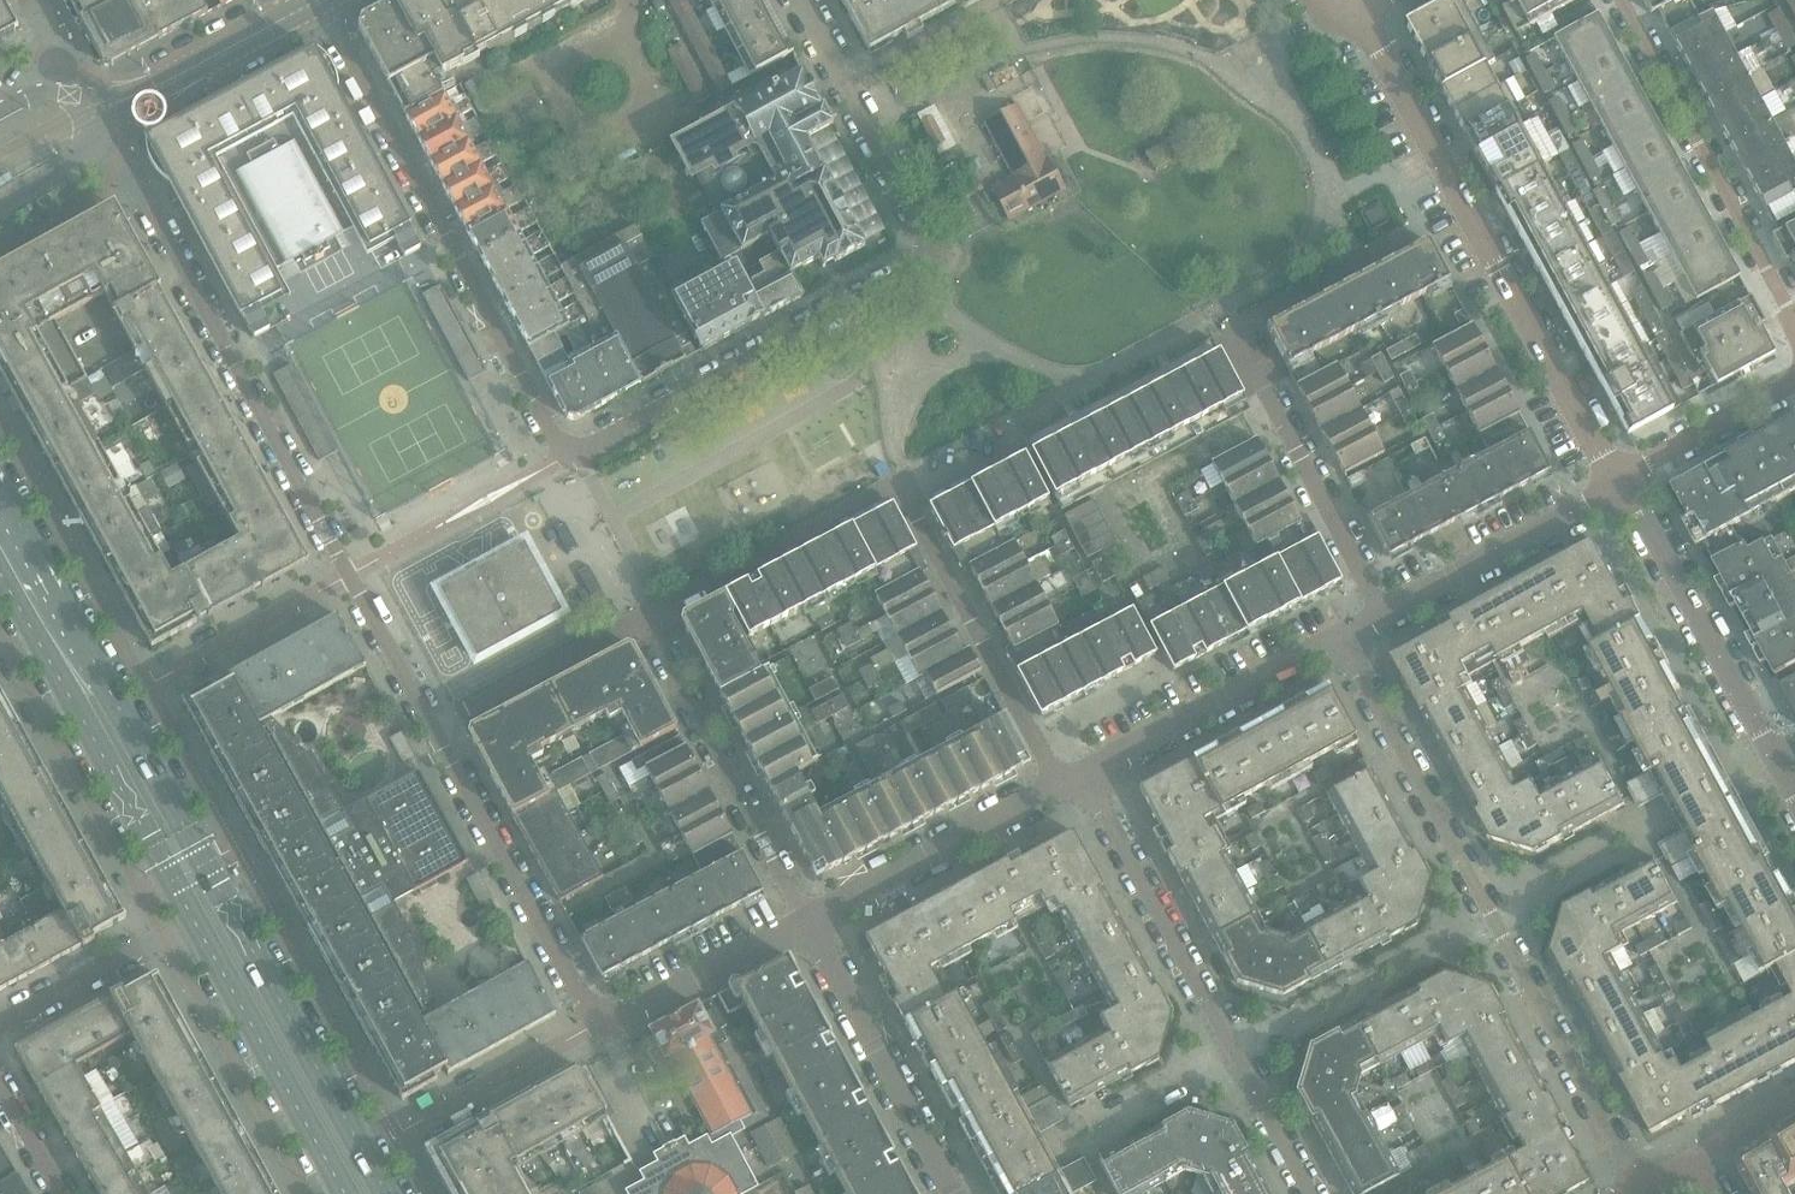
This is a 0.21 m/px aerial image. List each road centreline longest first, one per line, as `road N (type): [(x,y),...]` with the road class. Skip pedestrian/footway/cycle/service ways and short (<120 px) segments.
road 1 (residential): [(316,0),(562,457),(934,257),(801,0)]
road 2 (residential): [(96,107),(436,724)]
road 3 (residential): [(1639,1192),(1346,634)]
road 4 (residential): [(436,724),(602,1033),(809,922)]
road 5 (residential): [(1625,484),(1583,428),(1355,15)]
road 6 (residential): [(1307,1193),(1085,774)]
road 7 (secondary): [(208,912),(0,542)]
road 8 (residential): [(1794,325),(1621,0)]
road 9 (residential): [(809,922),(643,617)]
road 10 (residential): [(1067,783),(906,477)]
road 11 (secondary): [(365,1193),(208,912)]
road 12 (residential): [(1777,766),(1625,484)]
road 13 (residential): [(809,922),(954,1193)]
road 14 (residential): [(1388,611),(1245,346)]
road 15 (residential): [(643,617),(906,477)]
road 16 (residential): [(1085,774),(1346,634)]
road 17 (residential): [(809,922),(1067,783)]
road 18 (residential): [(1388,611),(1625,484)]
road 19 (residential): [(96,107),(164,80),(312,0)]
road 20 (residential): [(0,1022),(208,912)]
road 21 (residential): [(643,617),(436,724)]
road 22 (residential): [(1625,484),(1794,371)]
road 23 (residential): [(0,201),(74,160),(96,107)]
road 24 (residential): [(96,107),(38,0)]
road 25 (residential): [(59,1193),(0,1089)]

